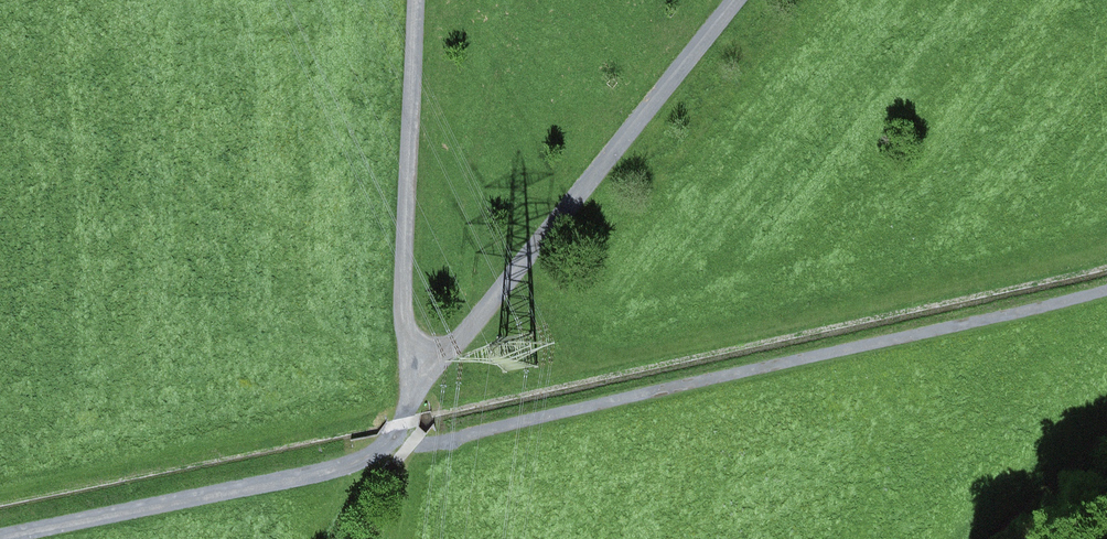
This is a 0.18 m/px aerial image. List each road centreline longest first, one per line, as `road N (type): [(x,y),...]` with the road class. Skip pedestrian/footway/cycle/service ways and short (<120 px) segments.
road 1 (track): [(395,438),(432,445),(1106,290)]
road 2 (track): [(395,438),(420,373),(463,335),(734,0)]
road 3 (track): [(0,537),(340,467),(395,438)]
road 4 (track): [(413,0),(403,296),(420,373)]
road 5 (track): [(1106,439),(997,538)]

